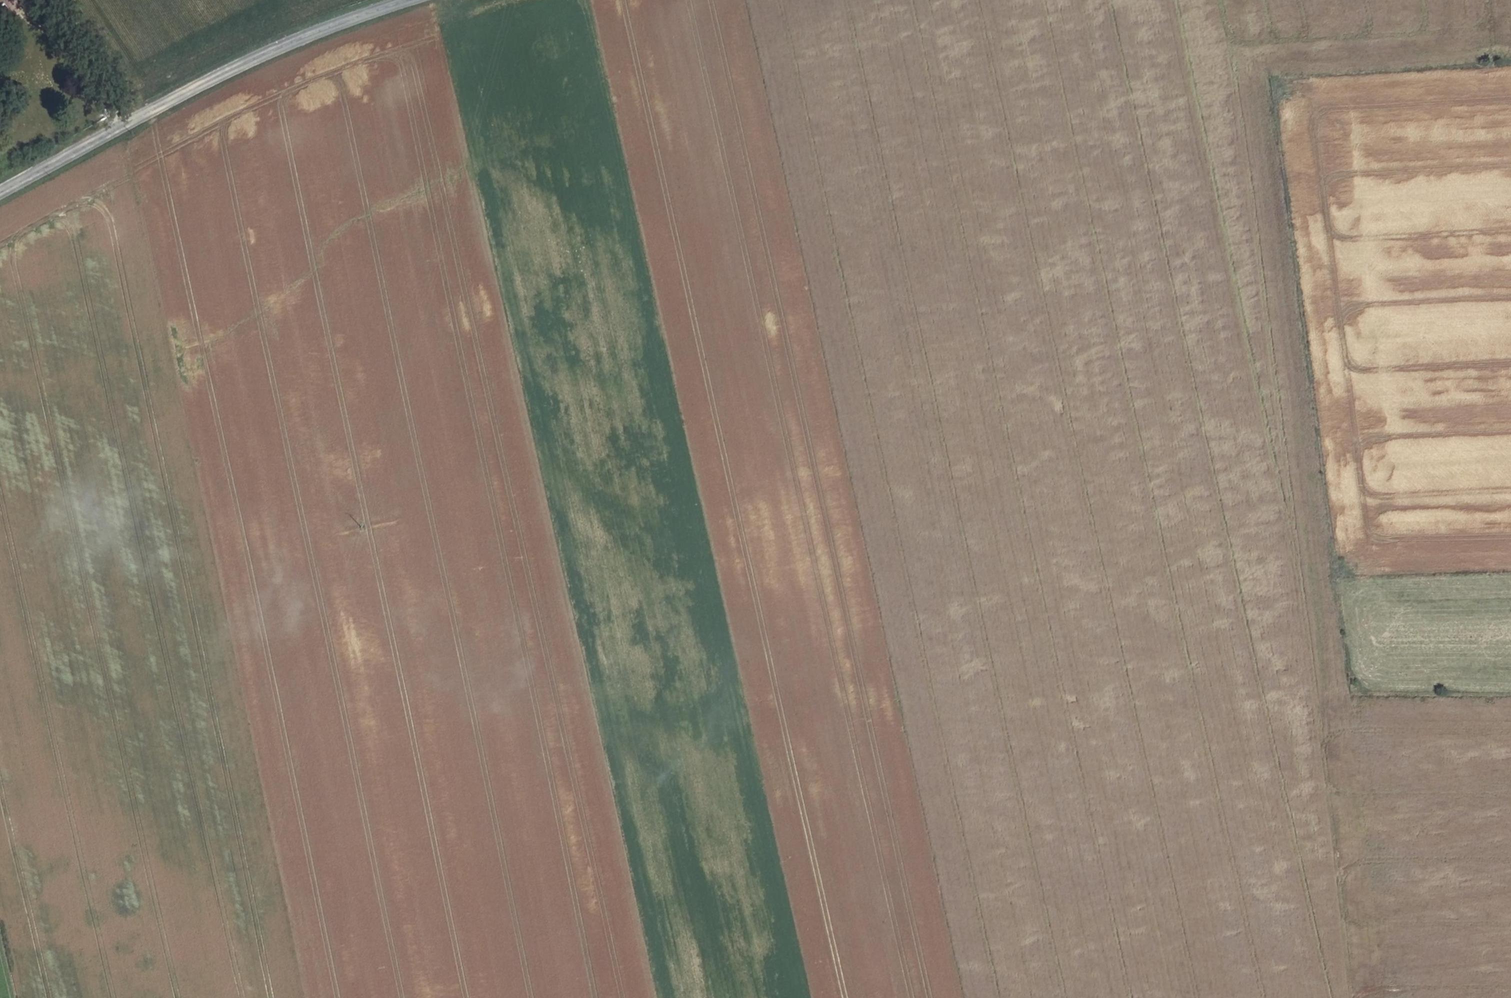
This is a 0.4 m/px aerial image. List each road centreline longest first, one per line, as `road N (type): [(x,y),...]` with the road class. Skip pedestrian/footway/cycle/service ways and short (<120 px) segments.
road 1 (tertiary): [(0,192),(262,53),(404,0)]

